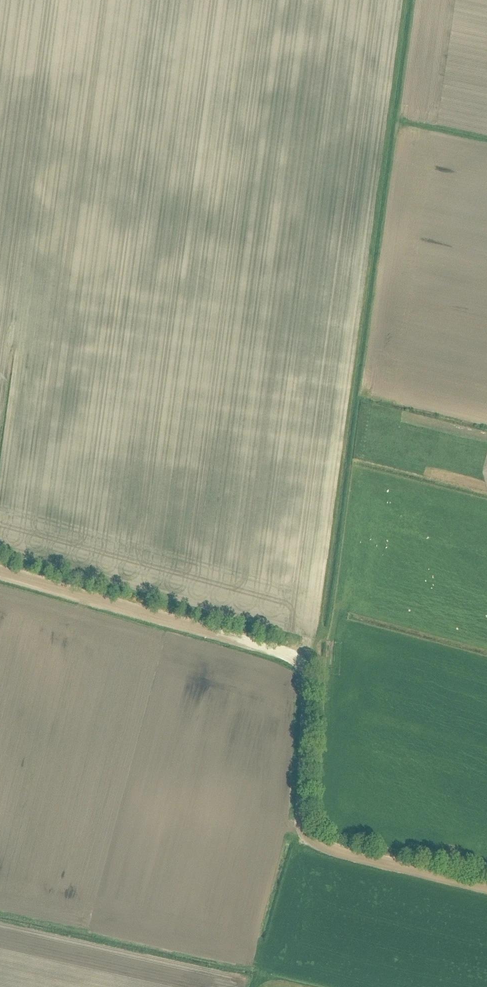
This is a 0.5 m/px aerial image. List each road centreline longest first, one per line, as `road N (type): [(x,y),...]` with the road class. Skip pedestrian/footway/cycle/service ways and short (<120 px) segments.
road 1 (track): [(486,887),(328,848),(313,837),(300,800),(309,688),(299,663)]
road 2 (track): [(299,663),(0,572)]

